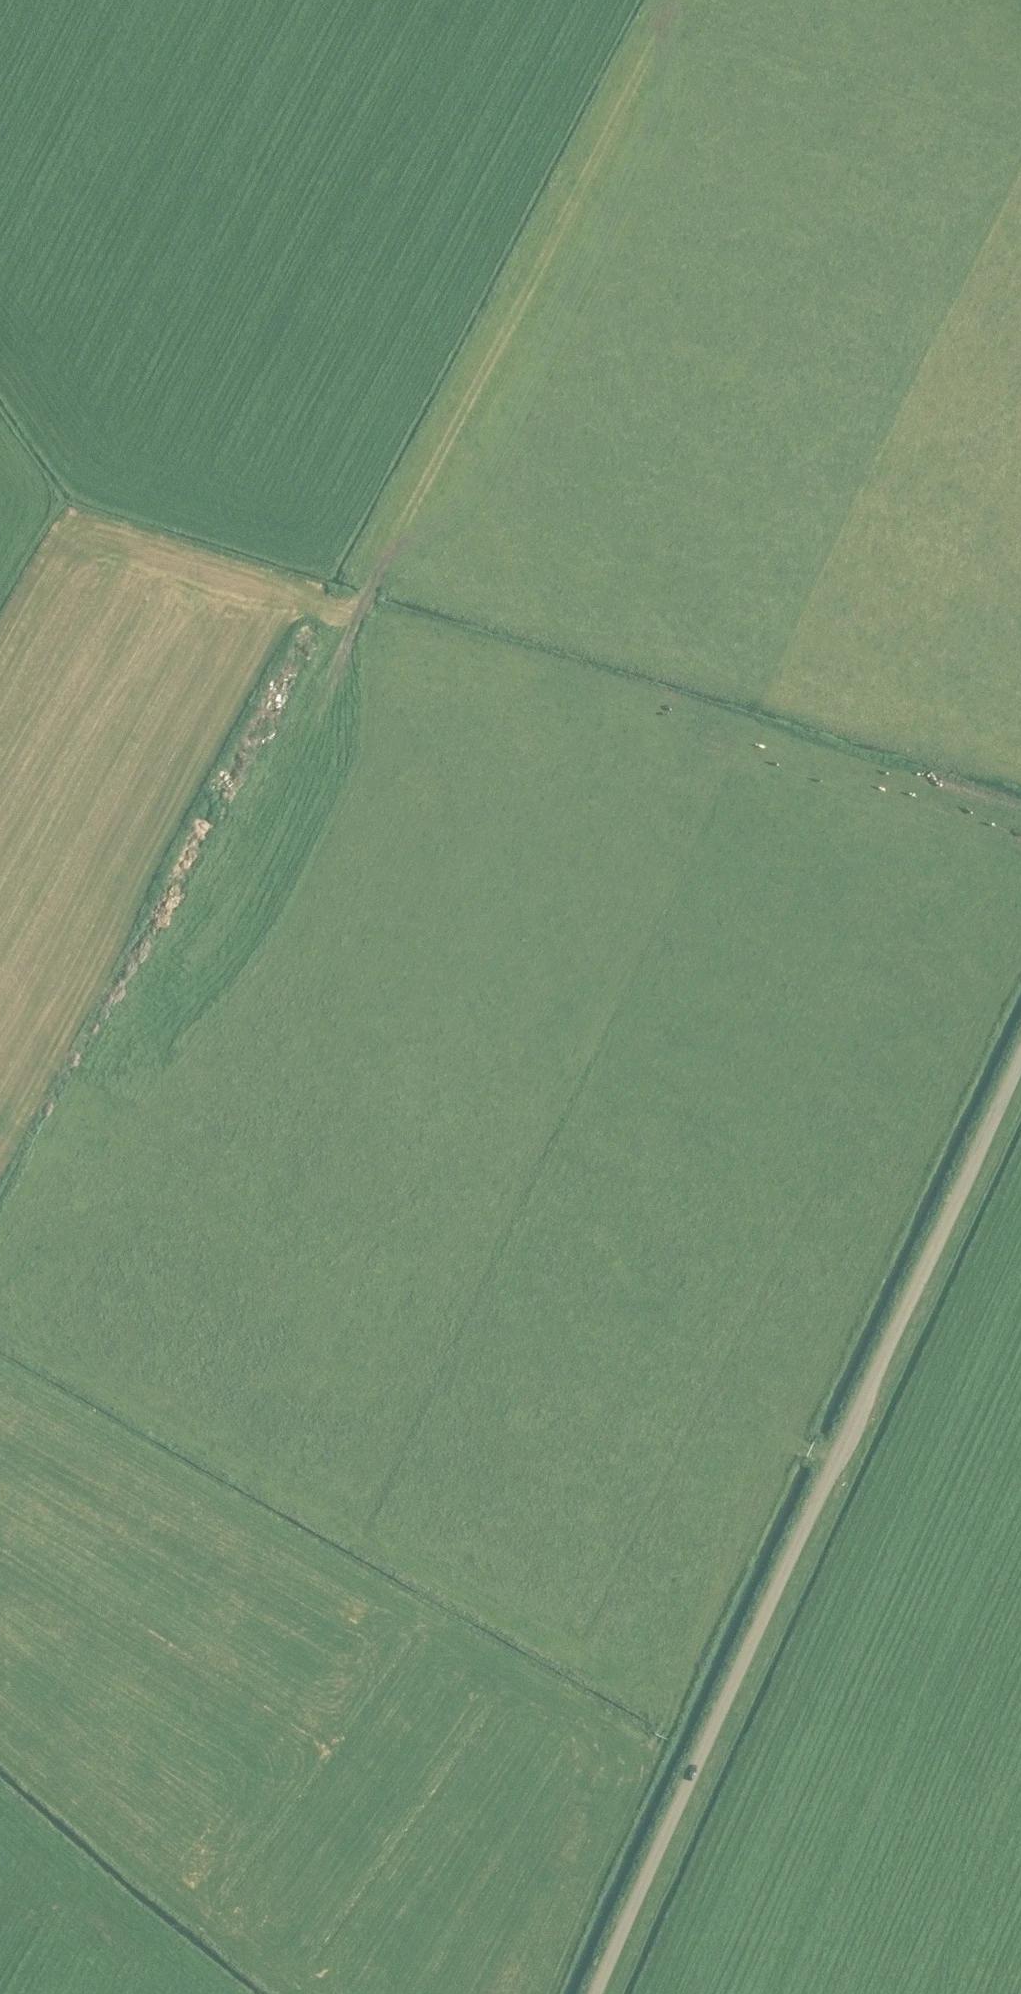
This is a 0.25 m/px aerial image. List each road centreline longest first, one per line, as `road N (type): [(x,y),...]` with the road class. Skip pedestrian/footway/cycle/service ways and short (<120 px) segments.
road 1 (unclassified): [(598,1993),(1020,1046)]

